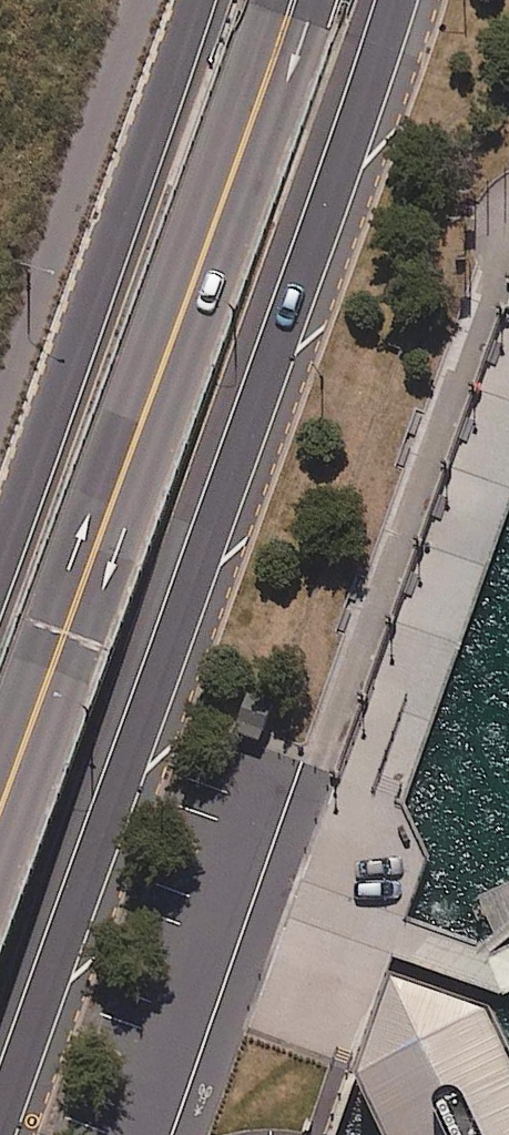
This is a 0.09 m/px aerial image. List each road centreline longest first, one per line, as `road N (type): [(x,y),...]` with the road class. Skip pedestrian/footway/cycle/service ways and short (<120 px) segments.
road 1 (secondary): [(398,0),(0,1124)]
road 2 (secondary): [(294,0),(0,823)]
road 3 (secondary): [(0,569),(195,0)]

